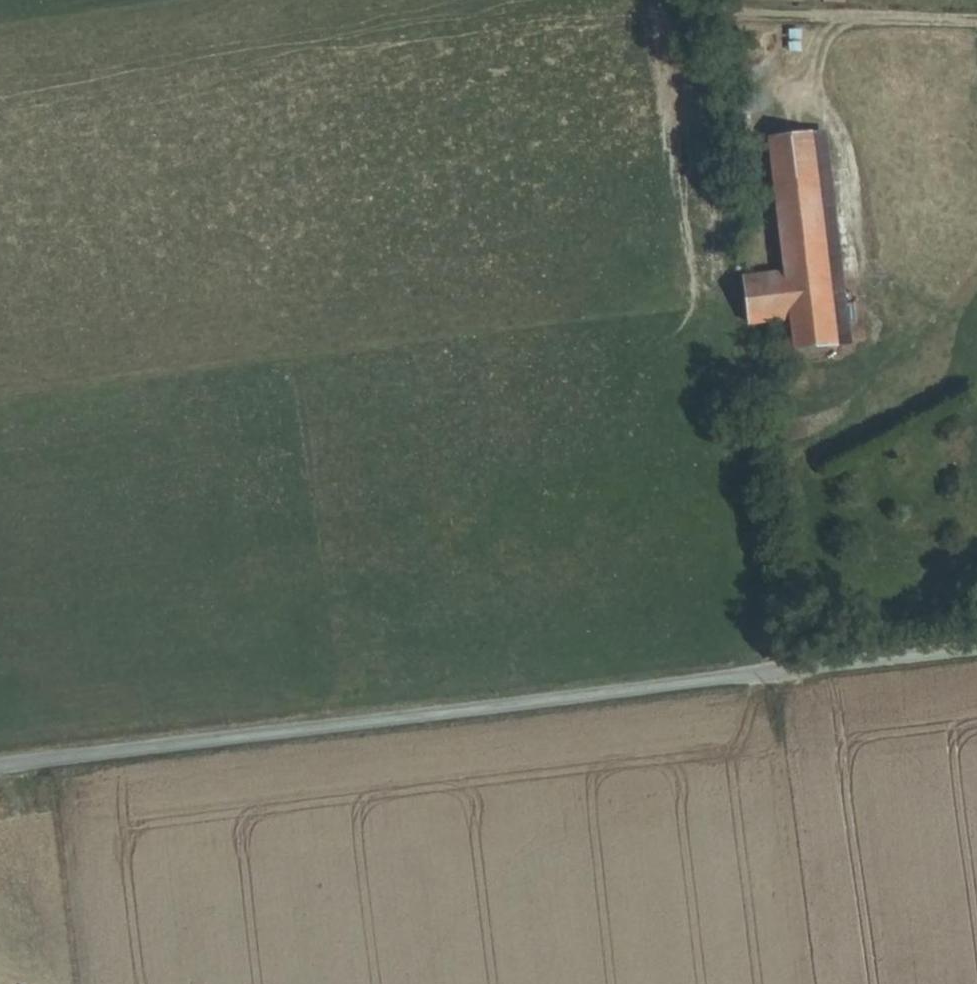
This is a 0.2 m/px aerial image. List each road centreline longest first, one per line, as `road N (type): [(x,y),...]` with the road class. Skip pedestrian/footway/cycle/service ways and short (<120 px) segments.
road 1 (unclassified): [(0,777),(976,653)]

